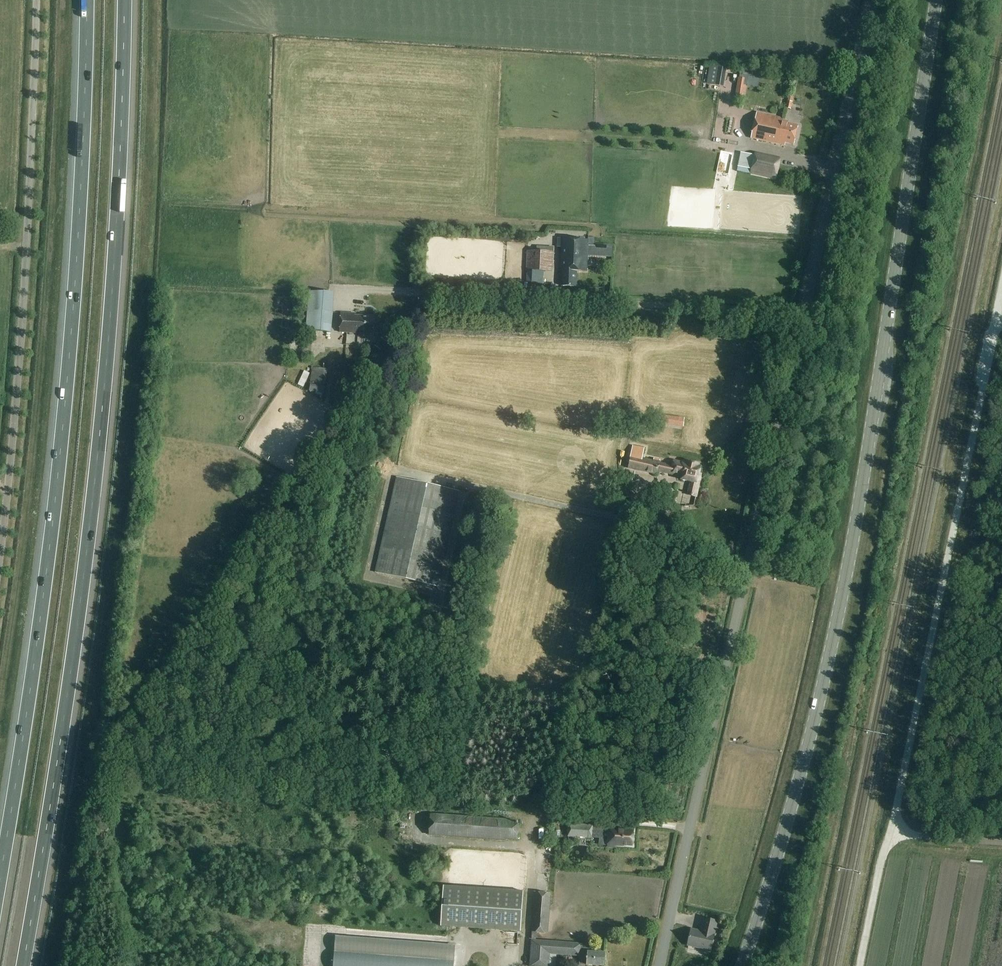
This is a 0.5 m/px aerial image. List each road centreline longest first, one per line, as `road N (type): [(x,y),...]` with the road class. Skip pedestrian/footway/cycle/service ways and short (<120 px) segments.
road 1 (unclassified): [(660,965),(874,0)]
road 2 (secondary): [(742,965),(824,678),(936,0)]
road 3 (motorway): [(23,965),(90,542),(117,253),(125,0)]
road 4 (motorway): [(87,0),(78,240),(52,532),(0,880)]
road 5 (track): [(860,965),(1001,288)]
road 6 (unclassified): [(0,553),(27,246),(37,0)]
road 7 (track): [(805,309),(365,291)]

